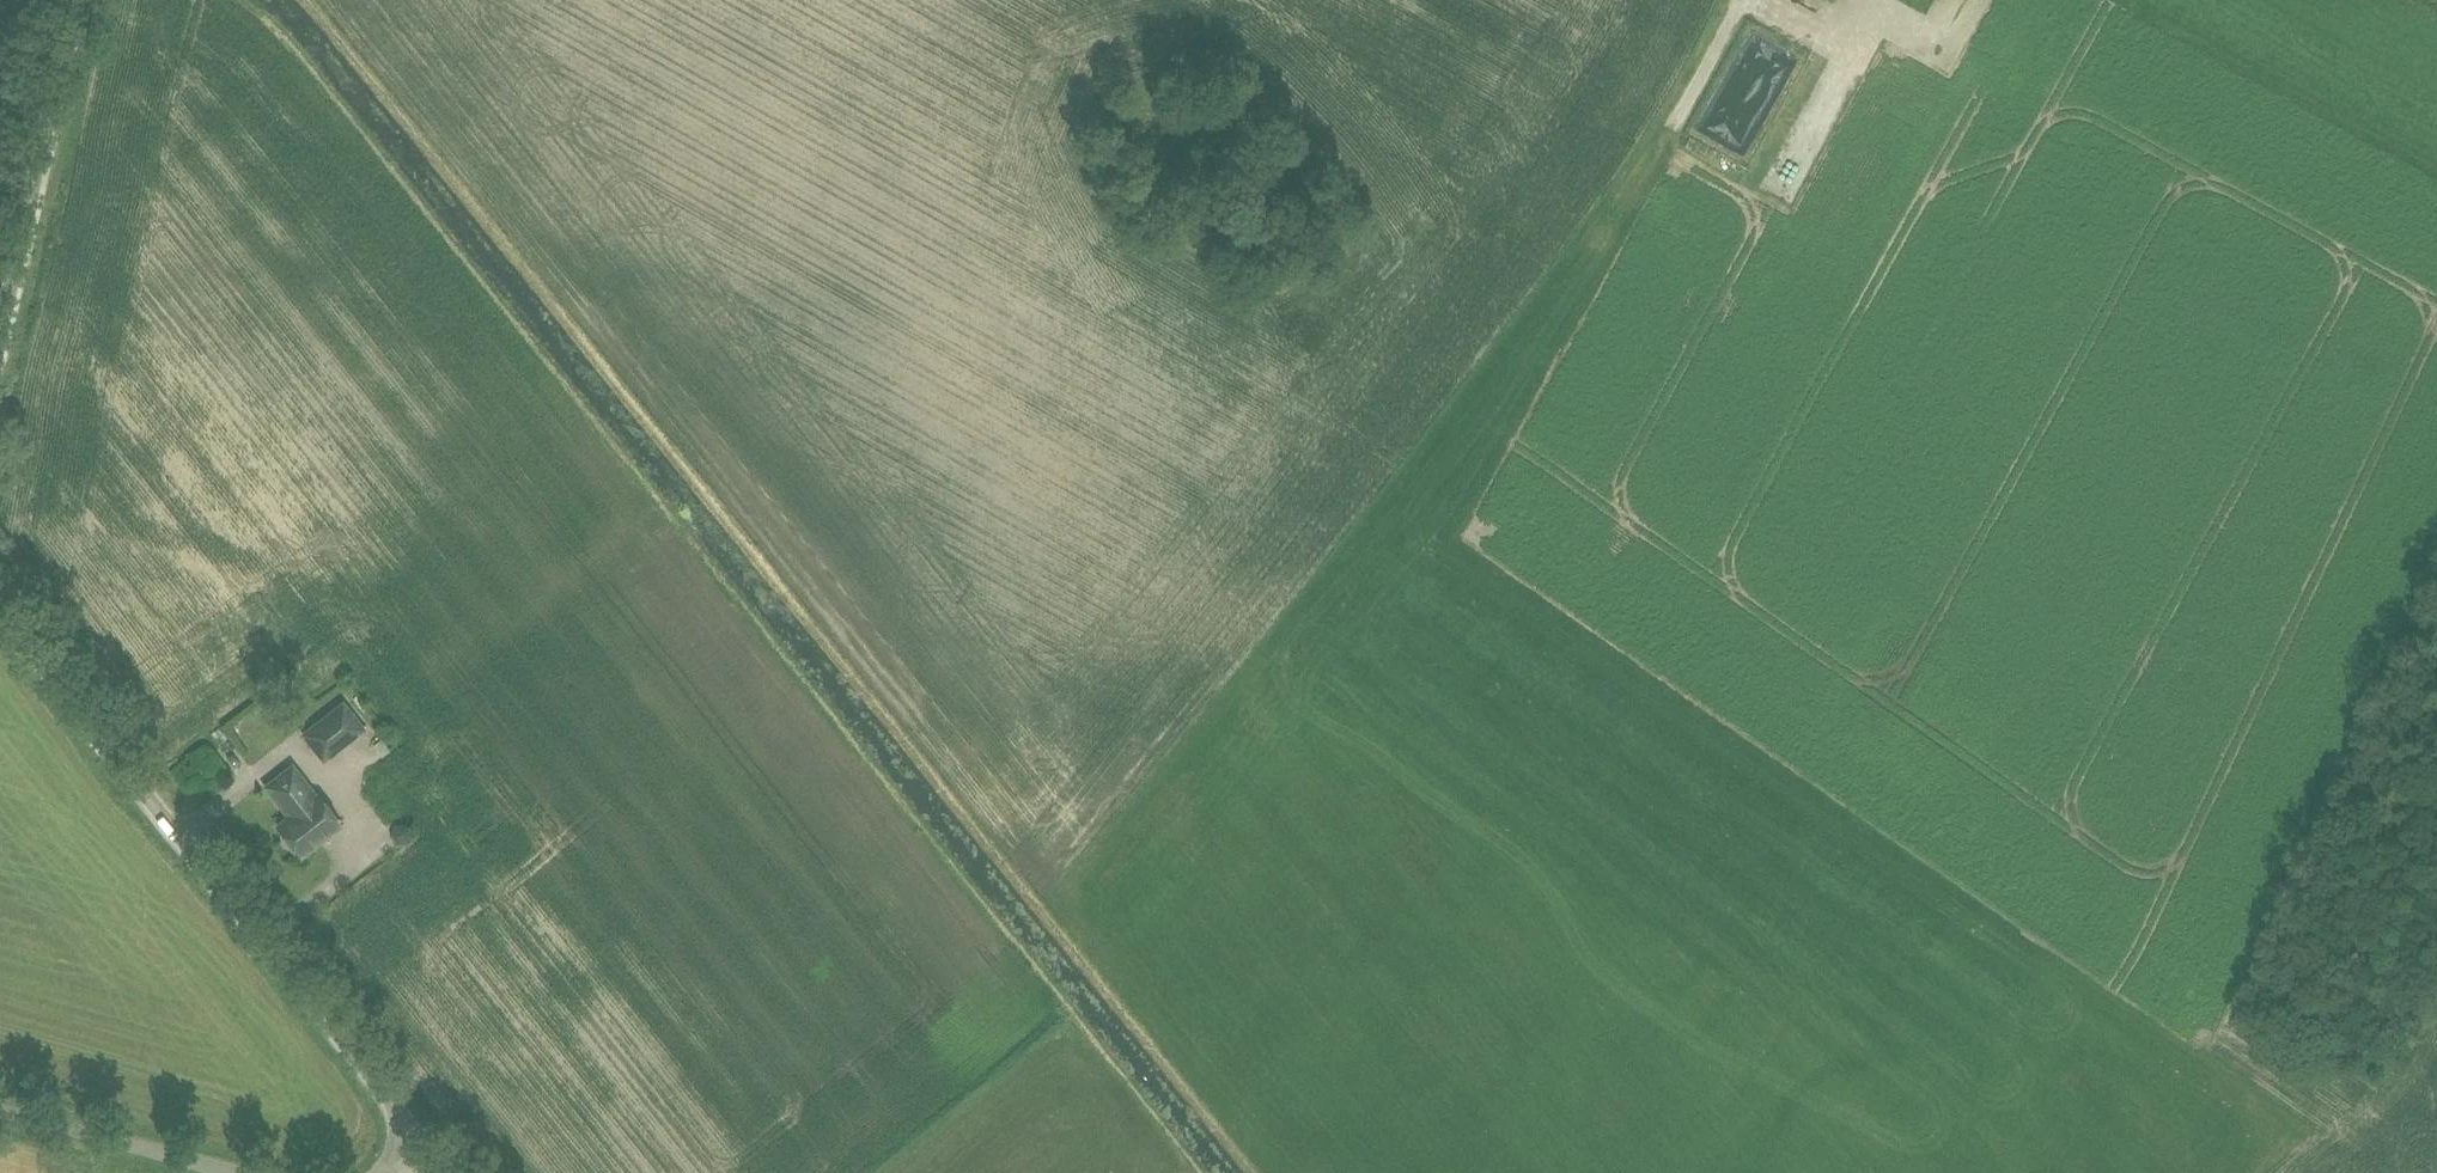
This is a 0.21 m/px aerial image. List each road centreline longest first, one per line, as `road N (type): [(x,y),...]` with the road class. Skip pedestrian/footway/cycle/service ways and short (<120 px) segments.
road 1 (unclassified): [(425,1147),(0,597)]
road 2 (unclassified): [(0,335),(78,0)]
road 3 (unclassified): [(234,1172),(0,1112)]

